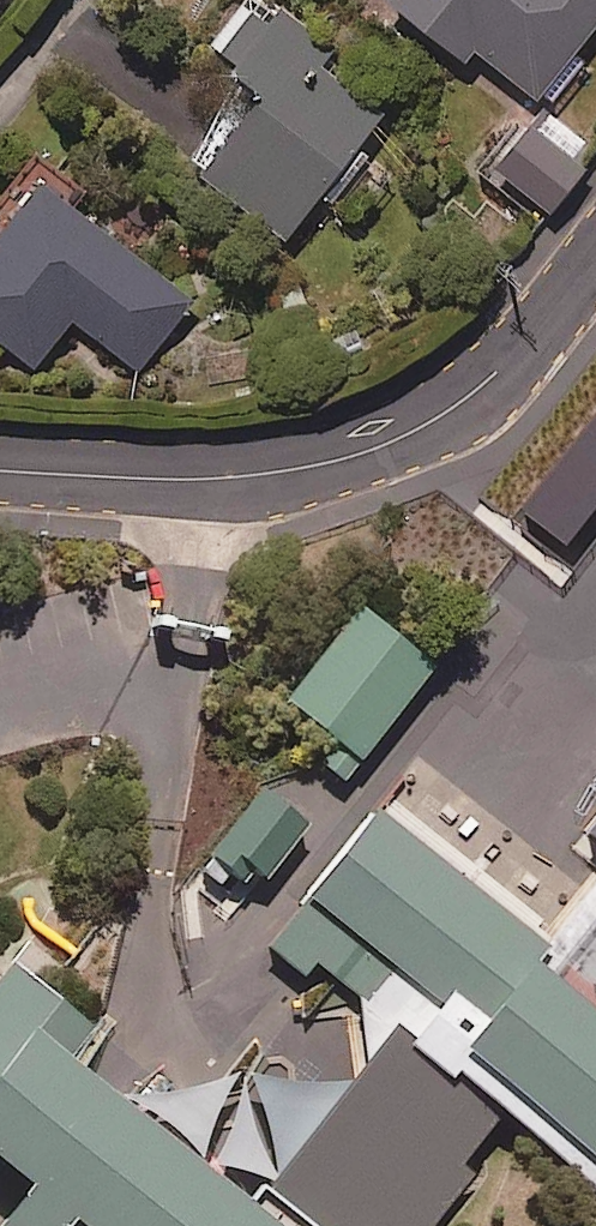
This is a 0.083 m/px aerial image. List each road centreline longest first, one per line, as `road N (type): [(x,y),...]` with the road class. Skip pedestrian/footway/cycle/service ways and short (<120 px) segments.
road 1 (residential): [(595,255),(510,361),(473,393),(384,442),(243,473),(0,468)]

